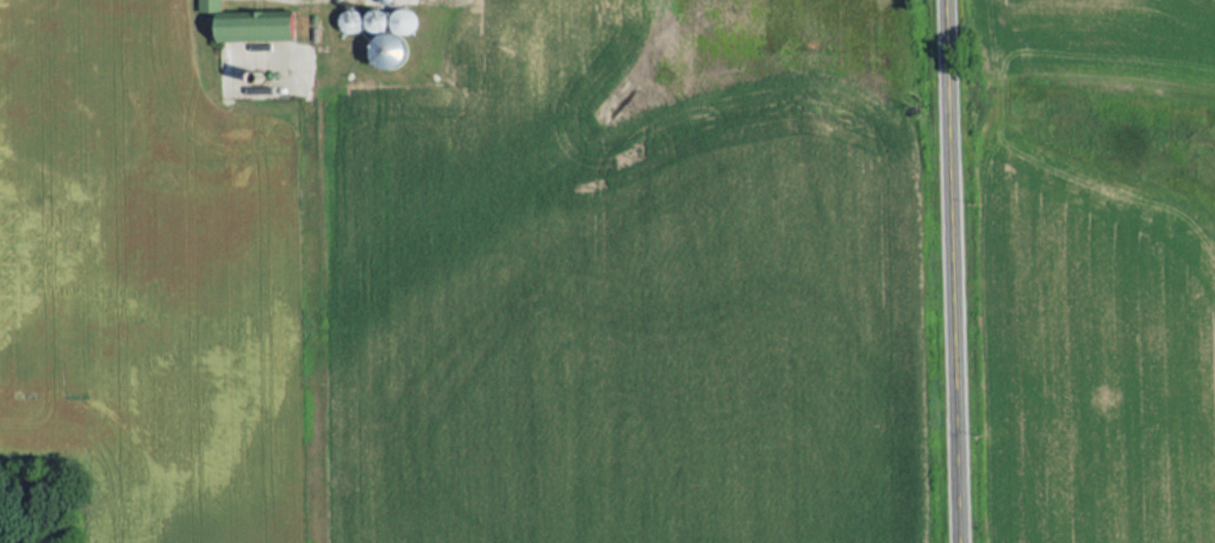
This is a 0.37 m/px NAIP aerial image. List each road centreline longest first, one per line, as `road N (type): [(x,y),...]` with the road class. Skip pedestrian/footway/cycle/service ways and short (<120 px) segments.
road 1 (tertiary): [(946,0),(959,542)]

